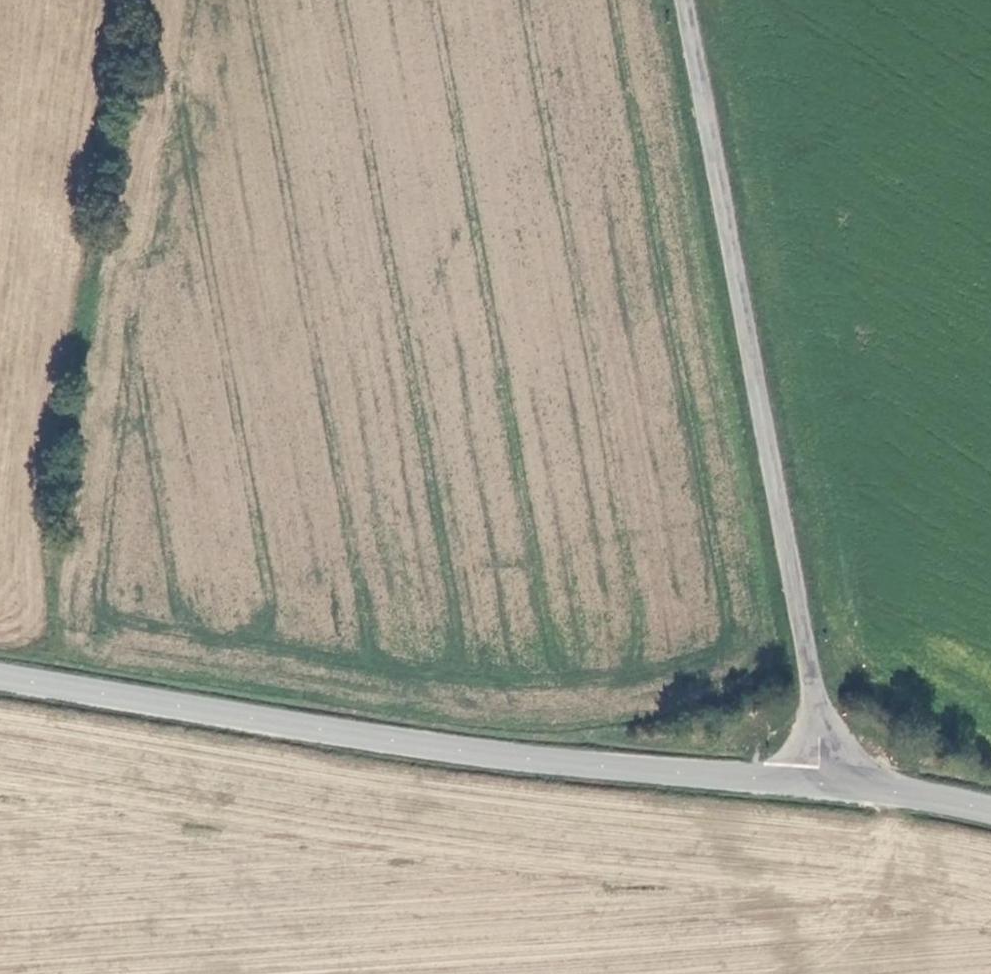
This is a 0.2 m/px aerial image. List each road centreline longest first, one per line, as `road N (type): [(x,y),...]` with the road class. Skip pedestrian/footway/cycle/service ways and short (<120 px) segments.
road 1 (tertiary): [(0,677),(550,760),(827,783)]
road 2 (unclassified): [(683,0),(827,783)]
road 3 (tertiary): [(827,783),(990,810)]

